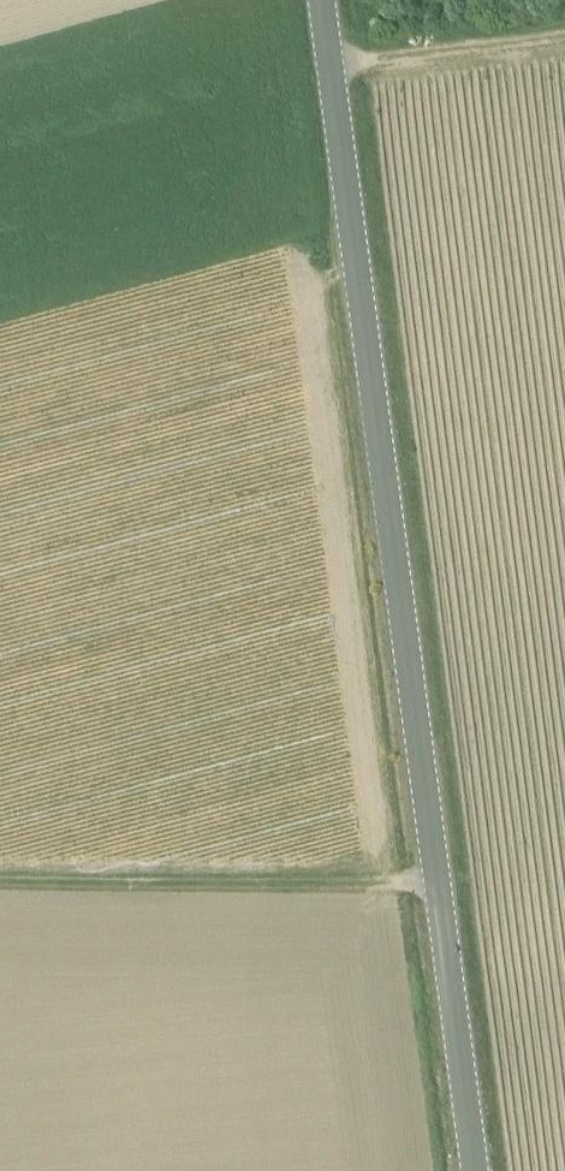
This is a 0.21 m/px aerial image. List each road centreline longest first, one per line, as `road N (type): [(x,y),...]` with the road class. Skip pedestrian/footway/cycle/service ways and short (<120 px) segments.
road 1 (residential): [(316,0),(471,1170)]
road 2 (track): [(432,902),(0,890)]
road 3 (track): [(564,32),(323,55)]

